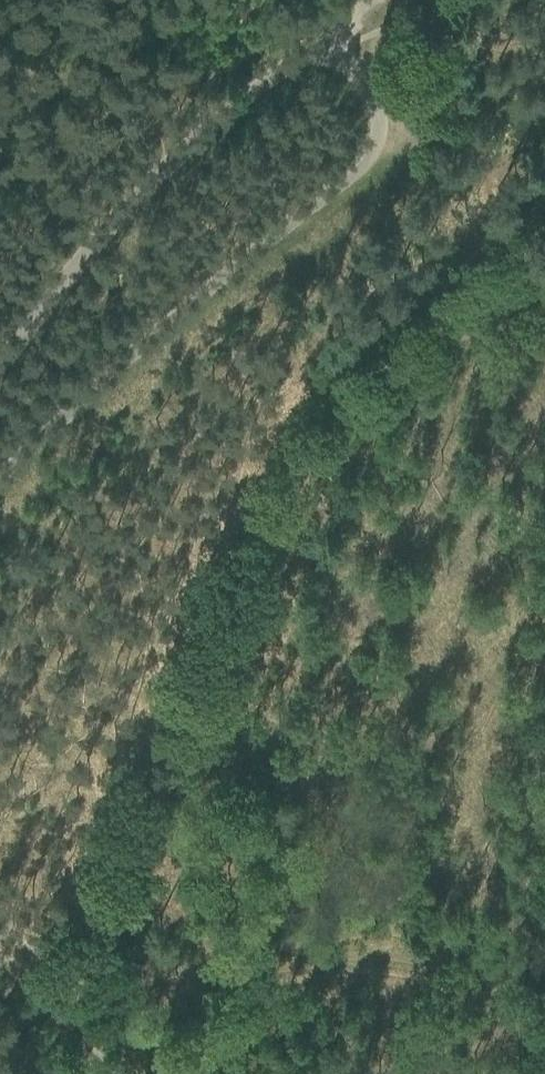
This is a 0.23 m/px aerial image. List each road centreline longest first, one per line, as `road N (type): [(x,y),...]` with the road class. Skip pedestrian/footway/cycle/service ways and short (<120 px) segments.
road 1 (unclassified): [(0,472),(372,151),(373,104),(331,27),(244,95),(92,246),(0,362)]
road 2 (track): [(74,997),(278,517),(344,417),(486,264)]
road 3 (track): [(544,1025),(412,959),(355,955),(74,997)]

